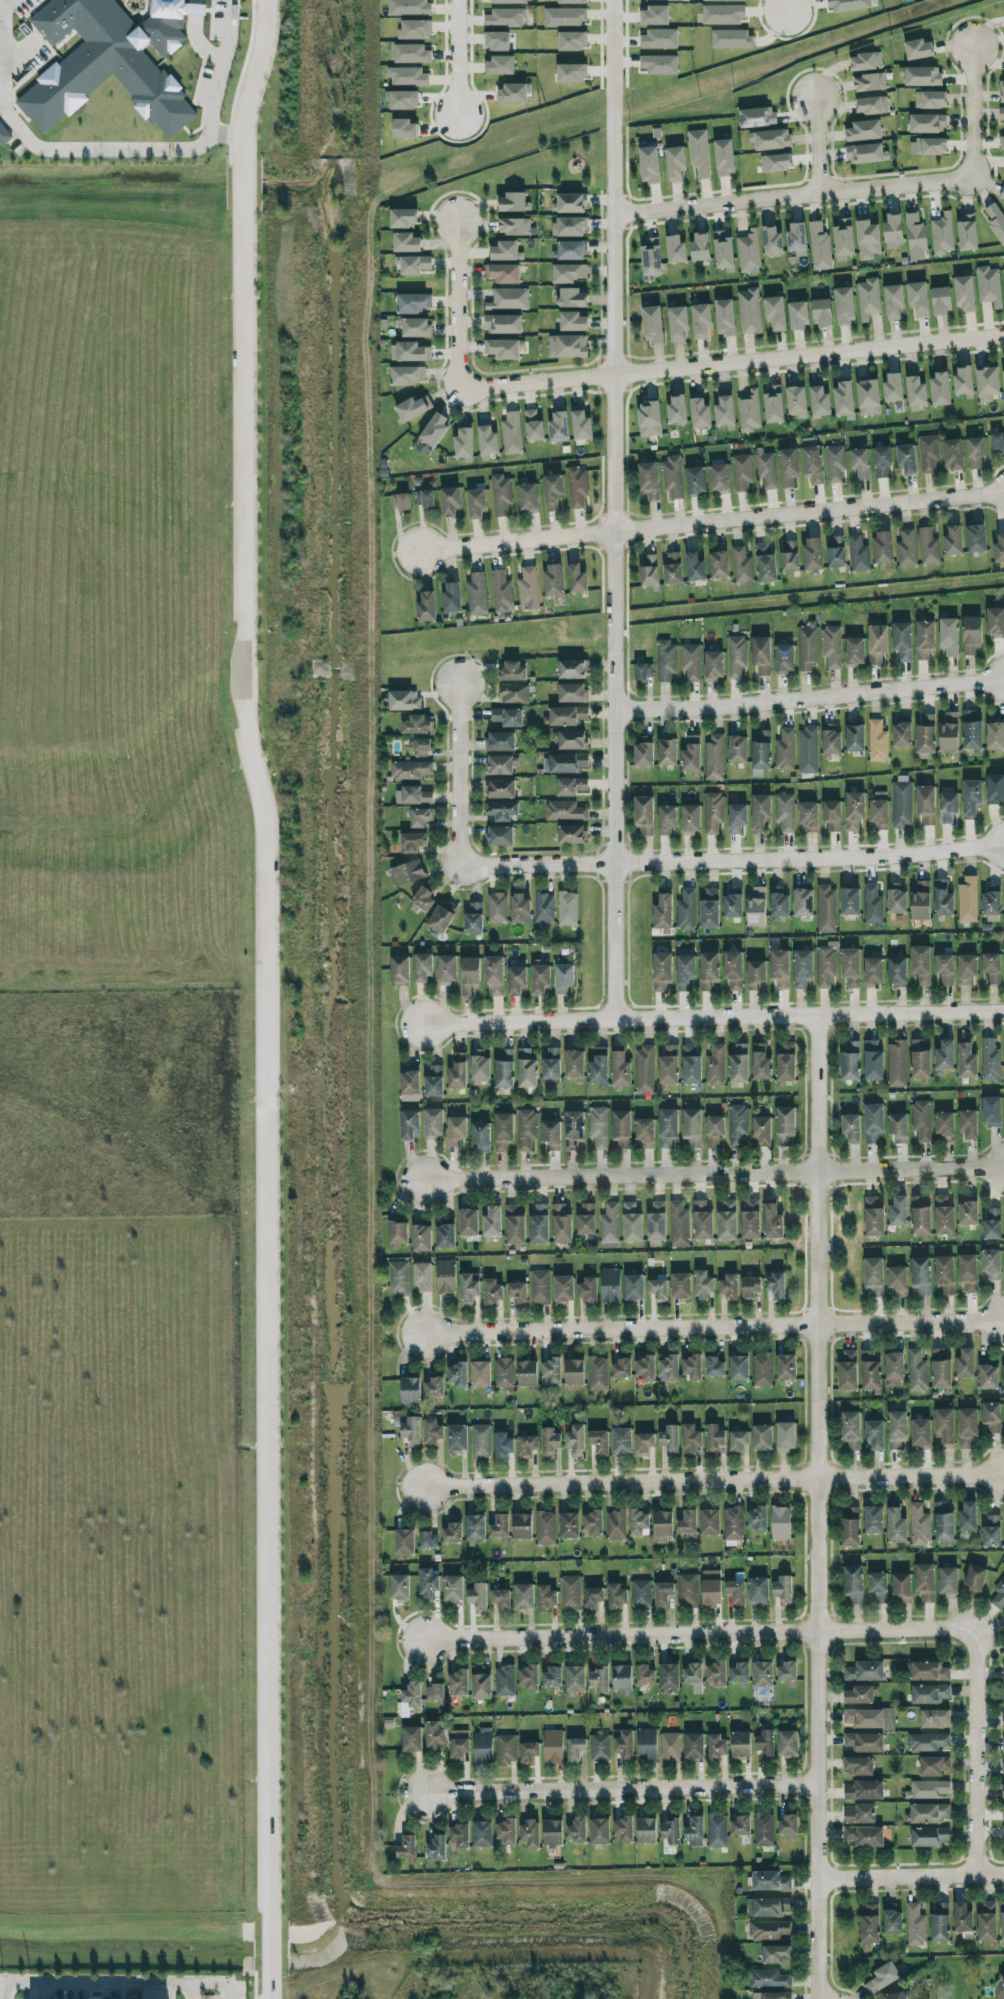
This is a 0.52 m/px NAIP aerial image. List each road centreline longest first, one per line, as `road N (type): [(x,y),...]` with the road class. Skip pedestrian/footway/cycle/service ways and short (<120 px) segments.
road 1 (residential): [(275,1998),(264,837),(243,729),(240,330),(240,160),(268,0)]
road 2 (residential): [(615,1019),(614,0)]
road 3 (residential): [(819,1998),(818,1014)]
road 4 (residential): [(461,223),(459,394),(1003,335)]
road 5 (residential): [(1003,494),(422,550)]
road 6 (residential): [(1003,1319),(425,1334)]
road 7 (residential): [(1003,1474),(425,1485)]
road 8 (residential): [(426,1023),(1003,1010)]
road 9 (residential): [(1003,1169),(426,1179)]
road 10 (residential): [(975,1628),(426,1639)]
road 11 (residential): [(1003,843),(874,856),(460,868)]
road 12 (residential): [(817,1787),(425,1793)]
road 13 (residential): [(615,708),(725,707),(1003,676)]
road 14 (residential): [(615,213),(972,173)]
road 15 (residential): [(979,1874),(975,1628)]
road 16 (residential): [(818,1878),(1003,1873)]
road 17 (residential): [(460,868),(460,683)]
road 18 (residential): [(972,173),(972,46)]

